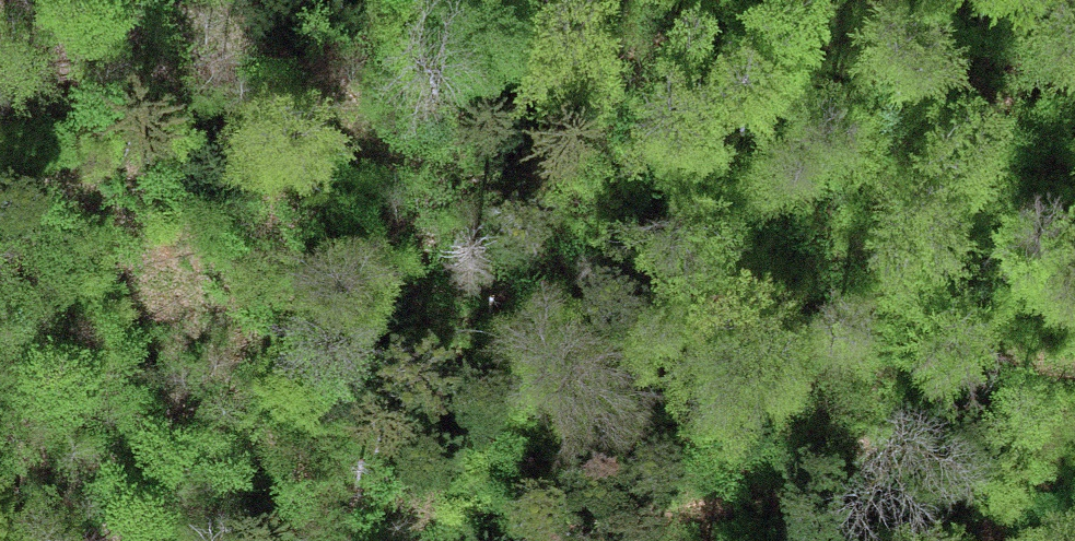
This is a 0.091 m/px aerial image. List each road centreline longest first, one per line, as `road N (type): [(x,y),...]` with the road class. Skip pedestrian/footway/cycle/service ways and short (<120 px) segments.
road 1 (track): [(1074,356),(648,267),(417,167),(210,126),(0,122)]
road 2 (track): [(187,0),(417,167)]
road 3 (track): [(1074,197),(872,0)]

